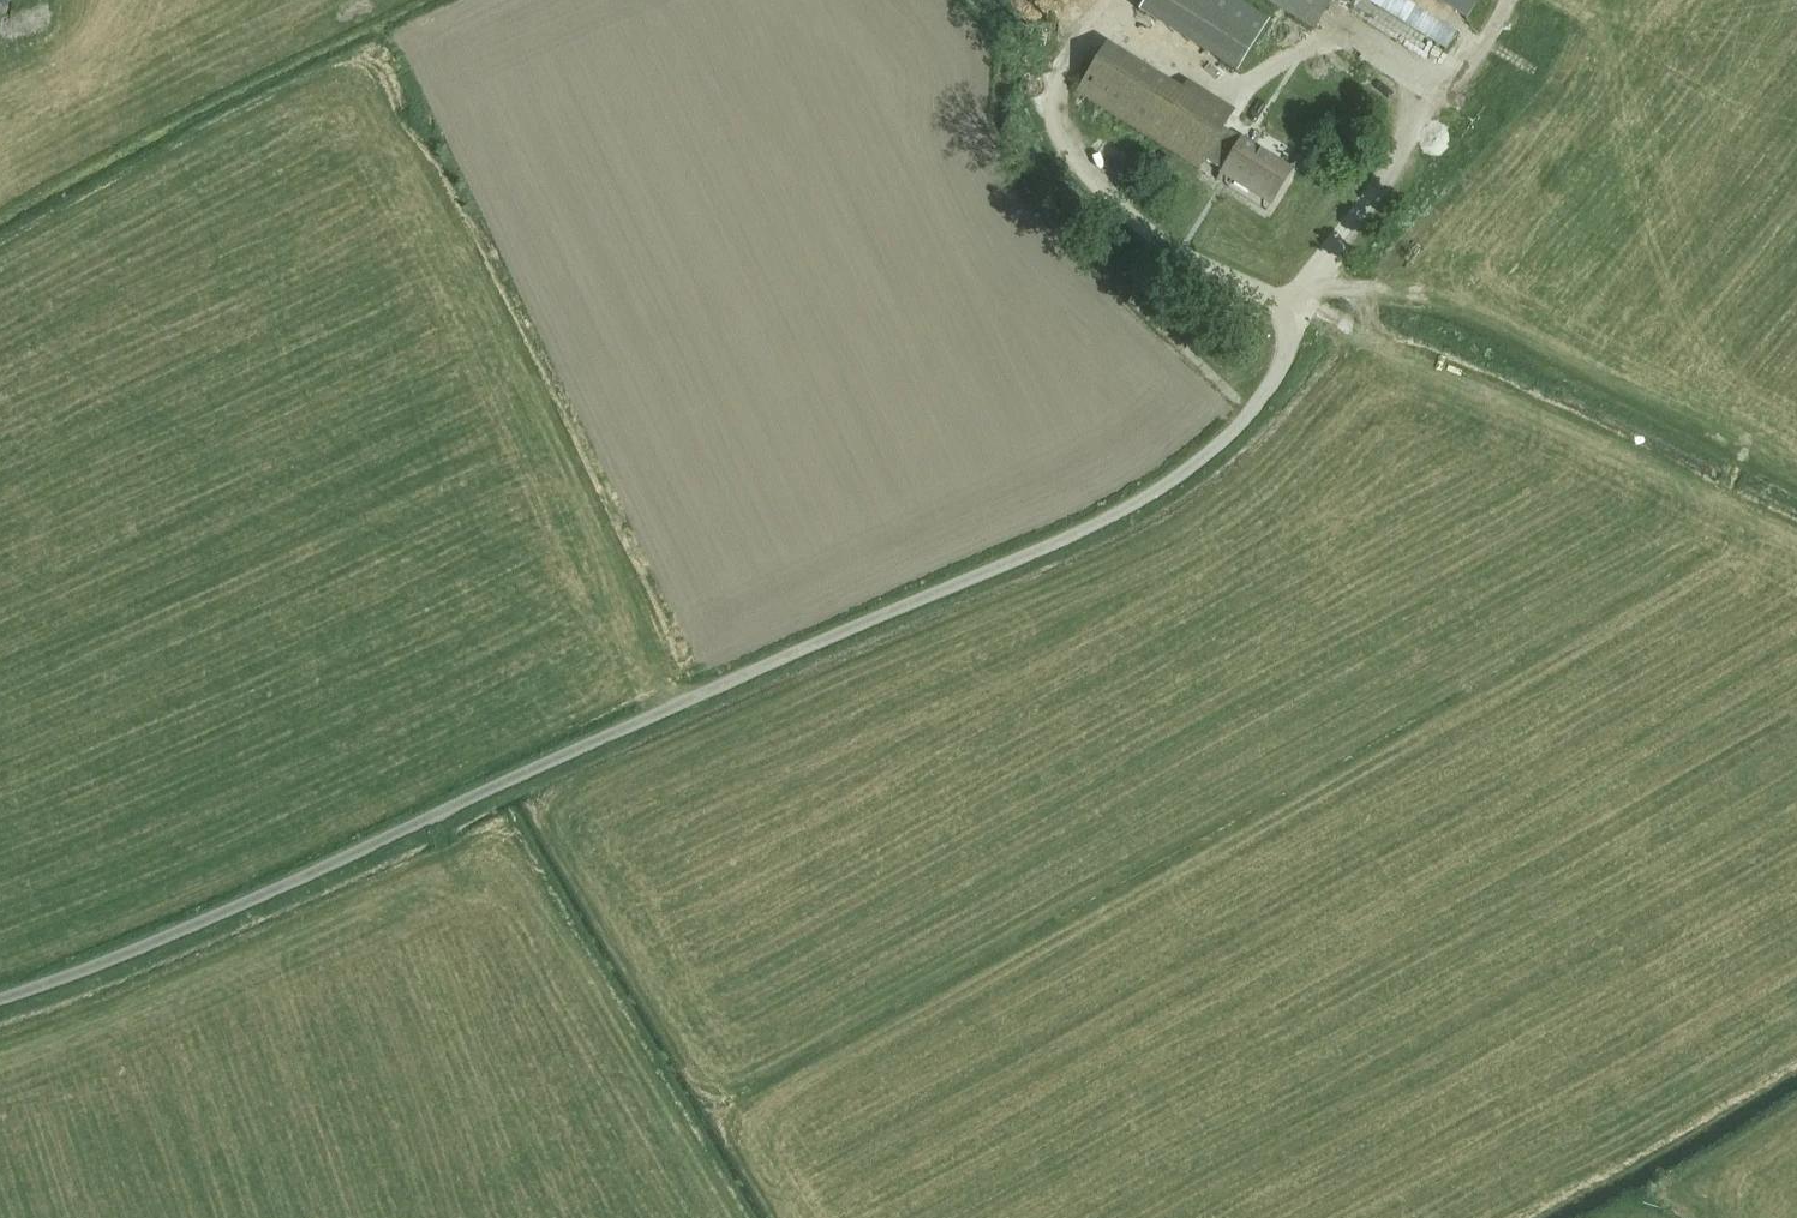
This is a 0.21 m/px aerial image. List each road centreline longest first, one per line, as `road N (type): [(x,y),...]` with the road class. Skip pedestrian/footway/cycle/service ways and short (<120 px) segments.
road 1 (unclassified): [(0,1000),(186,928),(1069,538),(1196,464),(1263,396)]

